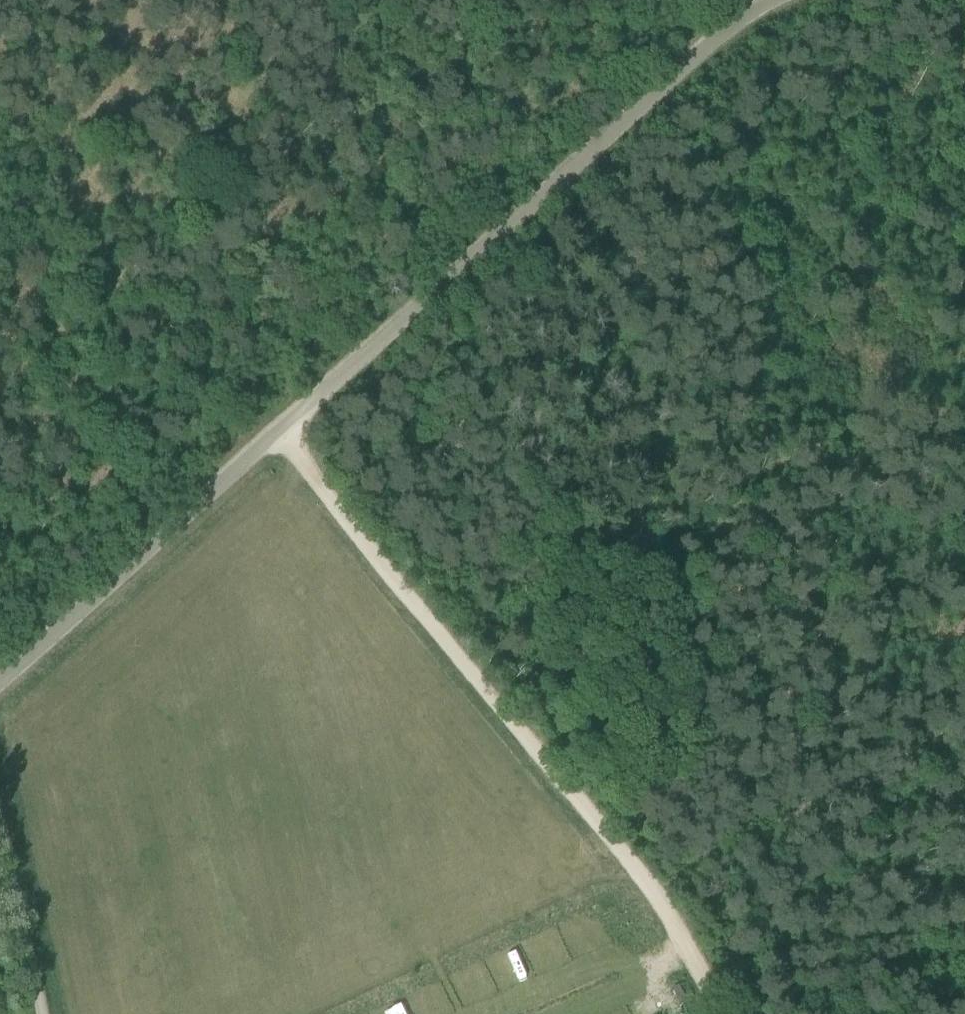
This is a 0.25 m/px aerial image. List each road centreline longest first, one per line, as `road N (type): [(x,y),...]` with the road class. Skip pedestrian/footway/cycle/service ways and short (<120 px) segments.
road 1 (unclassified): [(0,693),(715,44),(782,0)]
road 2 (track): [(718,1013),(642,873),(285,434)]
road 3 (unclassified): [(47,1013),(0,807)]

